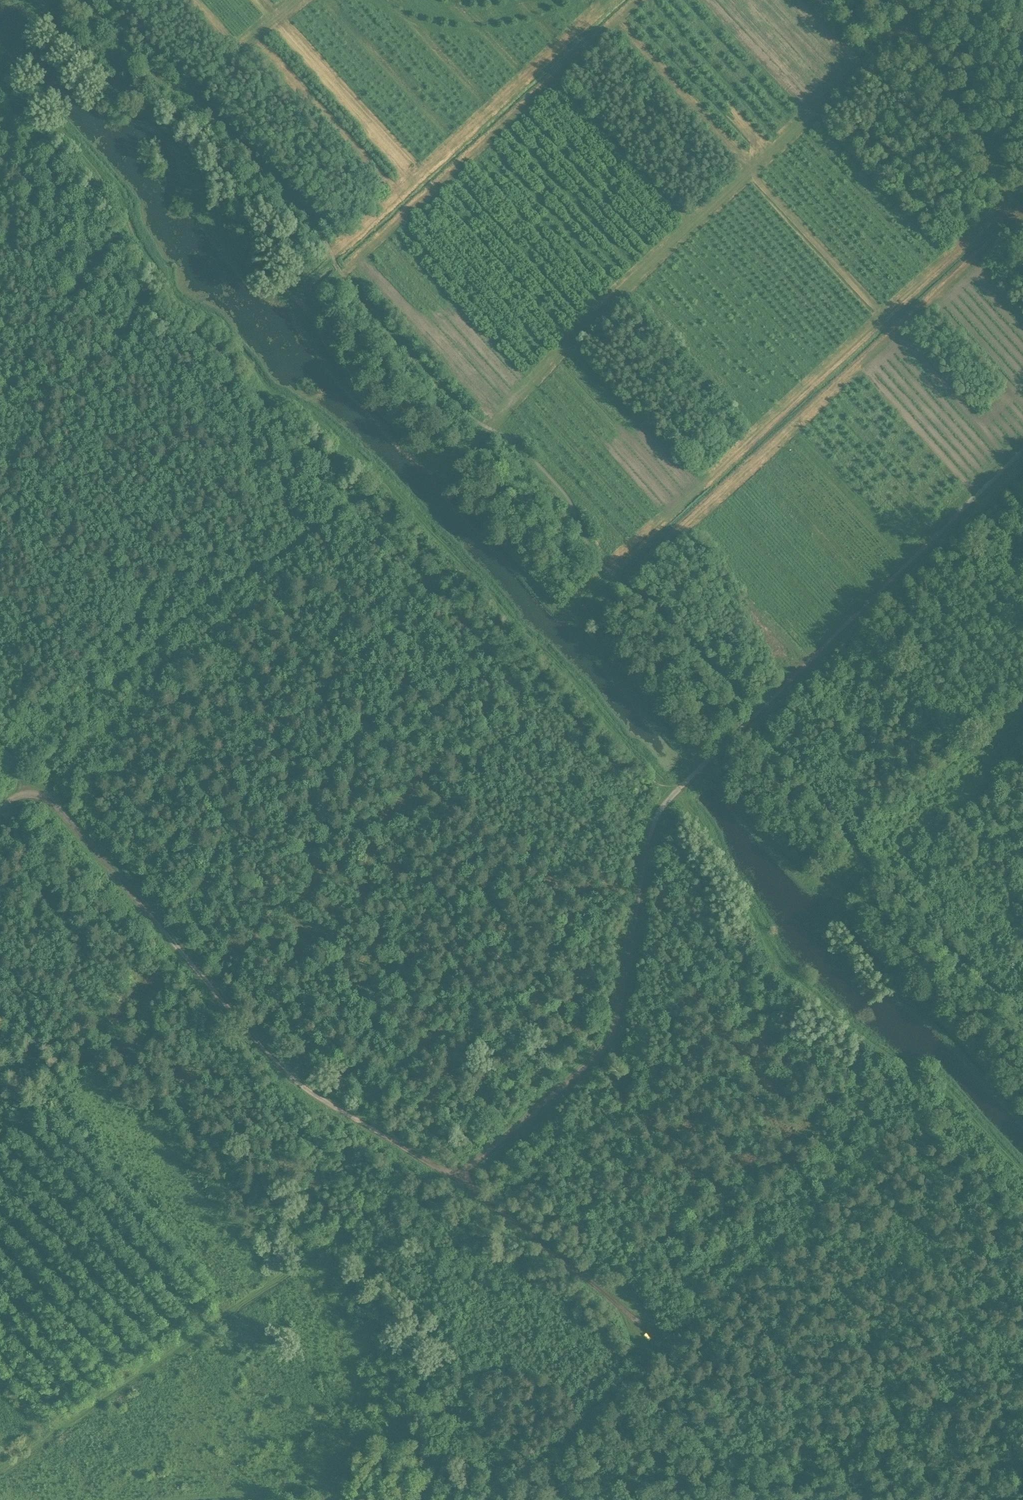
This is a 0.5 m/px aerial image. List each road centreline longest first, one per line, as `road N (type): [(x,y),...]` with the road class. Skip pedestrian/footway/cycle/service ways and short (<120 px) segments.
road 1 (track): [(40,0),(109,78),(192,146),(221,228),(254,275),(298,301),(344,373),(405,439),(438,462),(470,509),(705,763)]
road 2 (track): [(0,807),(22,789),(45,796),(289,1075),(472,1189),(648,1330)]
road 3 (track): [(441,1170),(0,1470)]
road 4 (track): [(5,755),(46,757),(185,617),(384,482)]
road 5 (track): [(457,1179),(607,1042),(650,834),(673,794)]
road 6 (track): [(695,773),(1022,449)]
road 7 (track): [(658,1340),(866,1152),(900,1135),(948,1093)]
road 8 (track): [(363,462),(265,385),(225,331),(172,299),(140,249)]
road 9 (track): [(901,0),(1022,208)]
road 10 (track): [(647,767),(494,598)]
road 11 (track): [(140,249),(117,191),(33,104)]
road 12 (track): [(1022,1173),(931,1074)]
road 13 (track): [(473,576),(389,488)]

